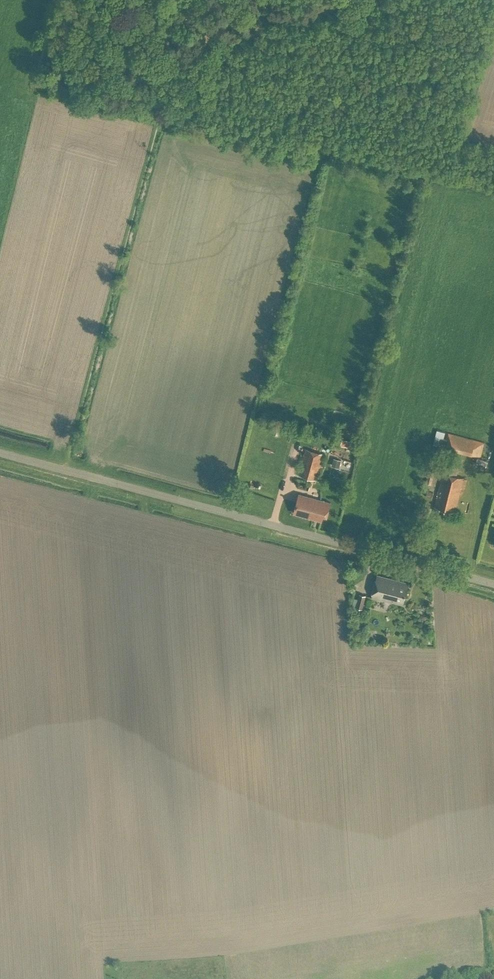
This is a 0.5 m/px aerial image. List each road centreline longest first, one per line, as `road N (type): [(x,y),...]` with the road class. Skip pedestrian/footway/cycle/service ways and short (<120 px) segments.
road 1 (unclassified): [(493,585),(0,453)]

